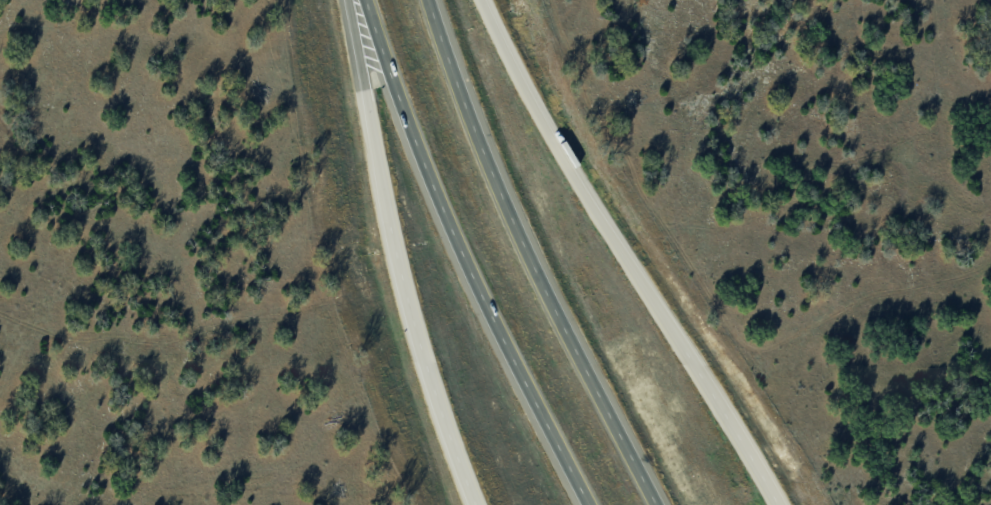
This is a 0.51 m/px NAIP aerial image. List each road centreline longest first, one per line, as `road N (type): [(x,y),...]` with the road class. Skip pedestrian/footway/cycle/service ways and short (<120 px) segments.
road 1 (motorway): [(778,504),(538,119),(481,0)]
road 2 (motorway): [(656,504),(531,266),(426,0)]
road 3 (motorway): [(365,0),(474,281),(588,504)]
road 4 (motorway): [(350,0),(413,332),(472,504)]

